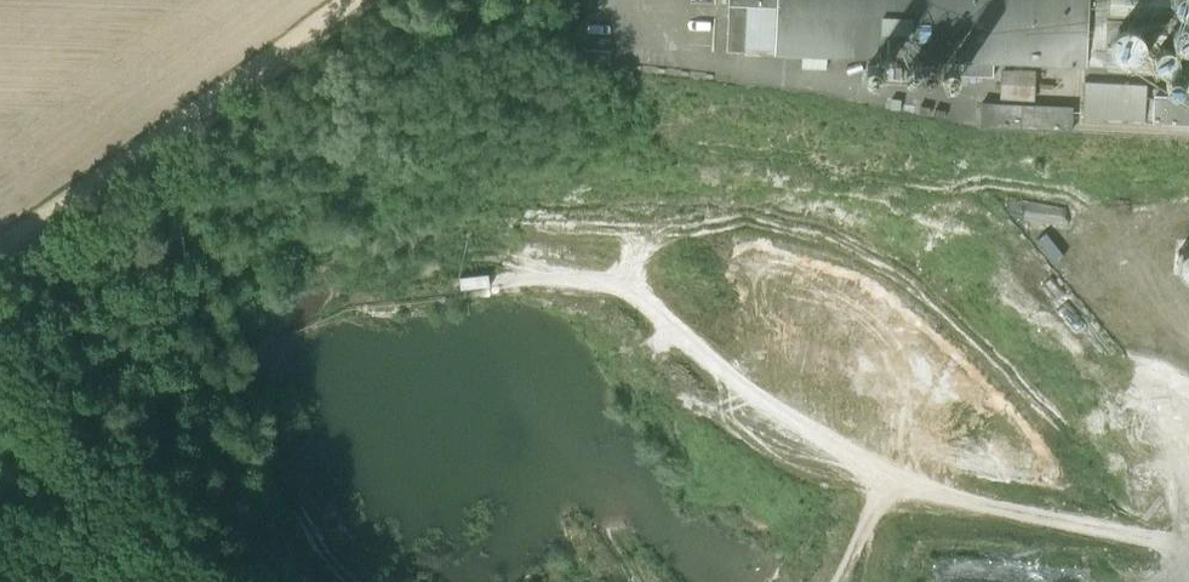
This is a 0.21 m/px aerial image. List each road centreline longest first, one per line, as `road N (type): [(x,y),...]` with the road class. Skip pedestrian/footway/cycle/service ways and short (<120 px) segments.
road 1 (track): [(341,0),(0,252)]
road 2 (track): [(0,343),(183,581)]

